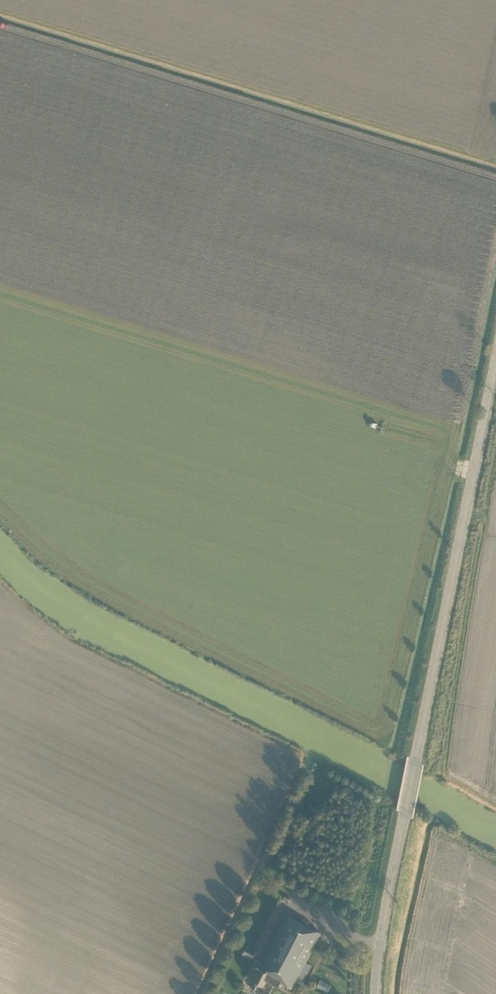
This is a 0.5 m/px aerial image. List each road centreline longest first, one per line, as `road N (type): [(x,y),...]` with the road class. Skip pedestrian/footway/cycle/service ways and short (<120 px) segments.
road 1 (tertiary): [(377,993),(495,369)]

